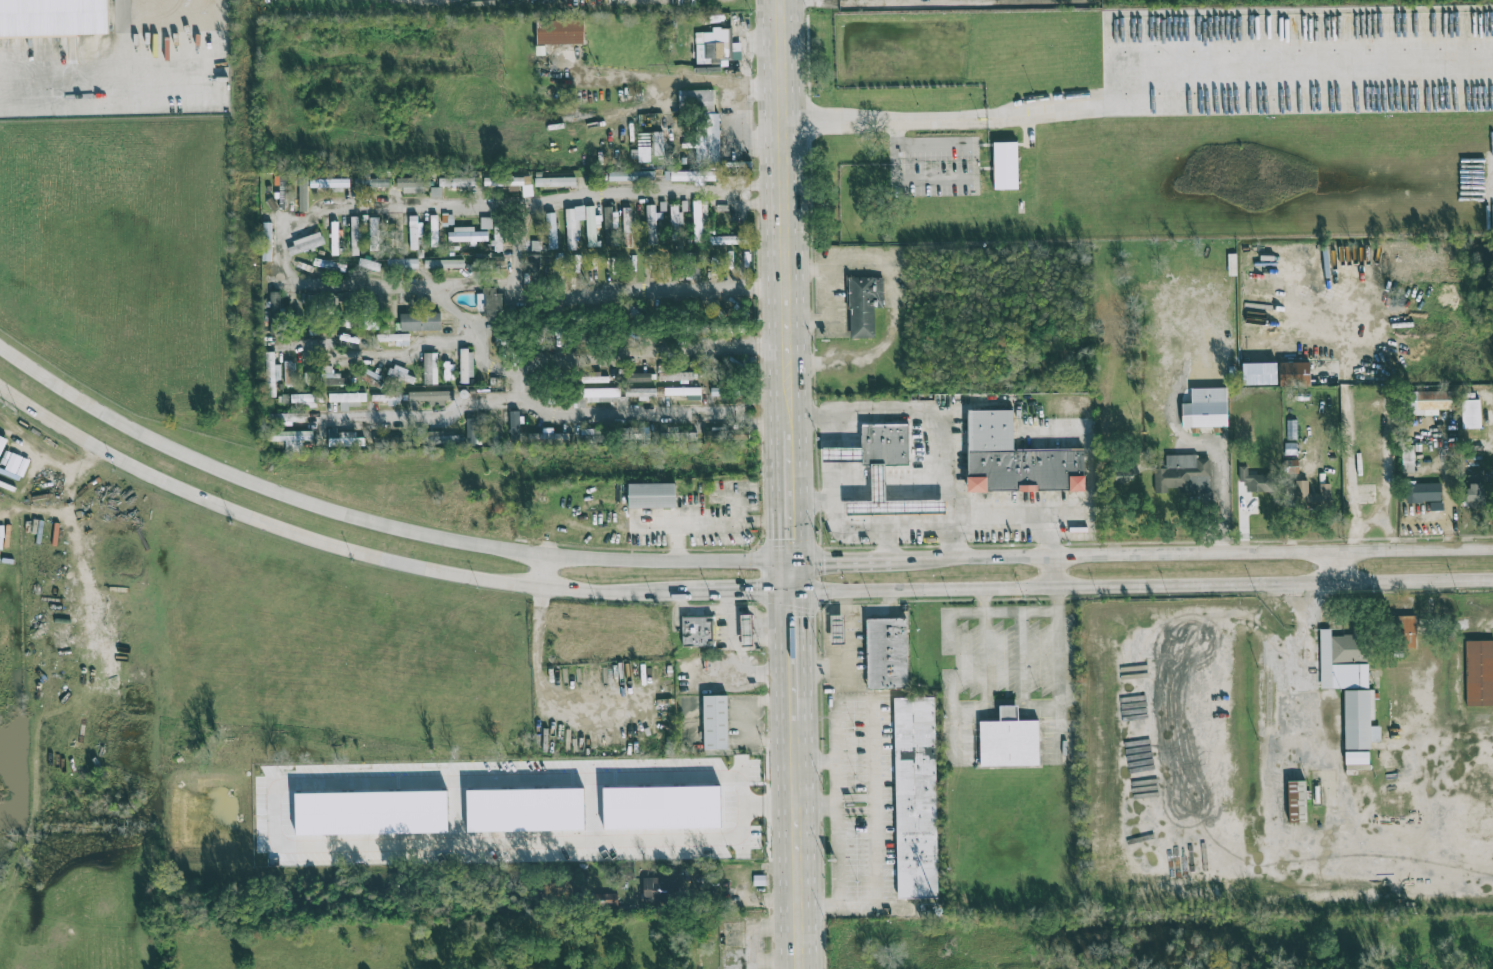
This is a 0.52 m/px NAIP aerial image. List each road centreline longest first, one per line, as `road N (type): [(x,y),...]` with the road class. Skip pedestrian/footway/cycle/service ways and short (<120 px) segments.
road 1 (secondary): [(792,564),(668,566),(545,556),(342,515),(164,442),(0,346)]
road 2 (secondary): [(0,387),(167,483),(319,541),(427,571),(542,588),(684,593)]
road 3 (secondary): [(793,593),(1492,580)]
road 4 (secondary): [(1492,548),(895,561)]
road 5 (primary): [(784,362),(776,0)]
road 6 (primary): [(799,968),(795,721)]
road 7 (primary): [(792,564),(786,426)]
road 8 (primary): [(795,721),(793,593)]

